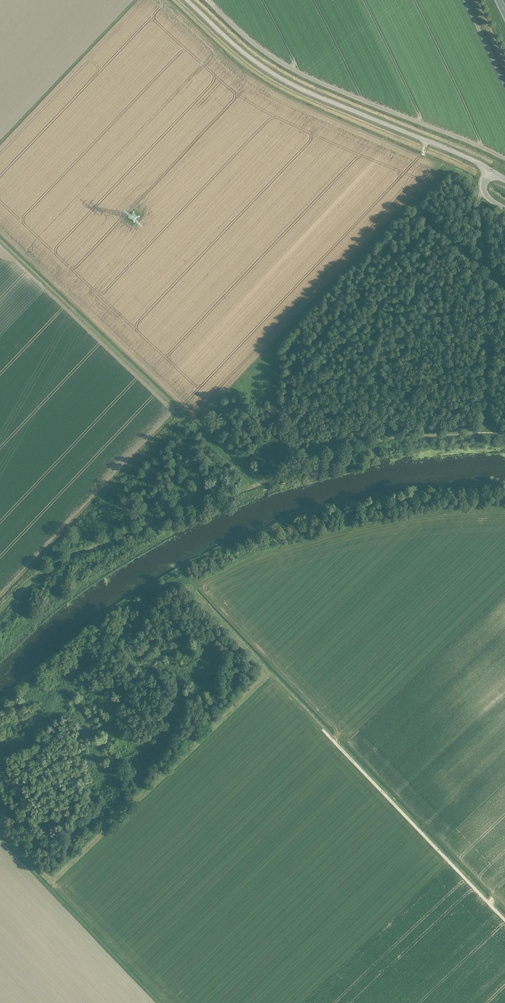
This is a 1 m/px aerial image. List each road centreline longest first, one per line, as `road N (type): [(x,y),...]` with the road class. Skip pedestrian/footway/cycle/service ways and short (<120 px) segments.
road 1 (track): [(0,616),(51,568),(138,527),(386,438),(477,434)]
road 2 (unclassified): [(489,169),(279,72),(194,0)]
road 3 (track): [(468,434),(487,408),(477,200),(483,184)]

